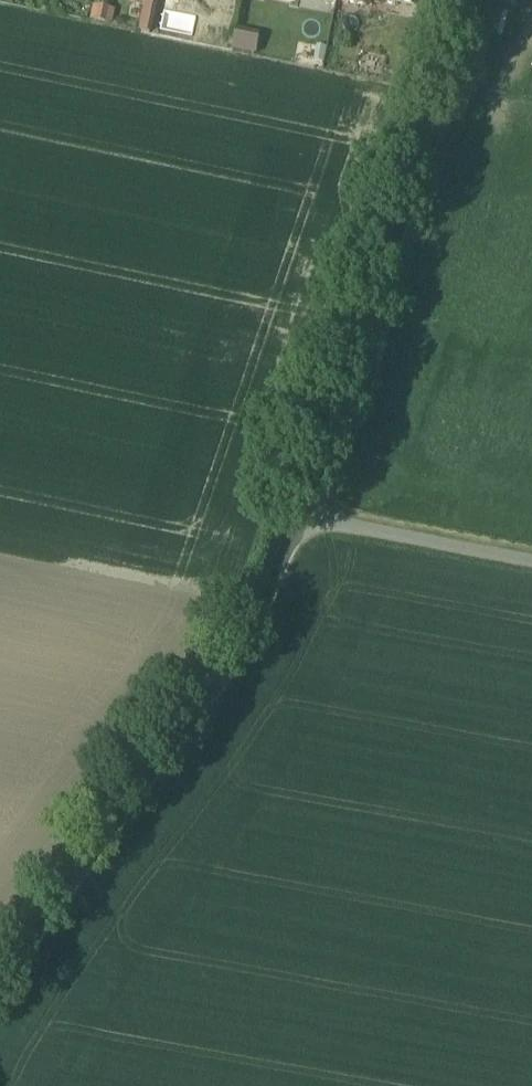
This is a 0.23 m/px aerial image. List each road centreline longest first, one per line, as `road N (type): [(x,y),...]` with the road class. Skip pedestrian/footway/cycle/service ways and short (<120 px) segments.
road 1 (unclassified): [(298,522),(254,627),(65,885),(0,990)]
road 2 (unclassified): [(472,0),(298,522)]
road 3 (unclassified): [(298,522),(531,564)]

